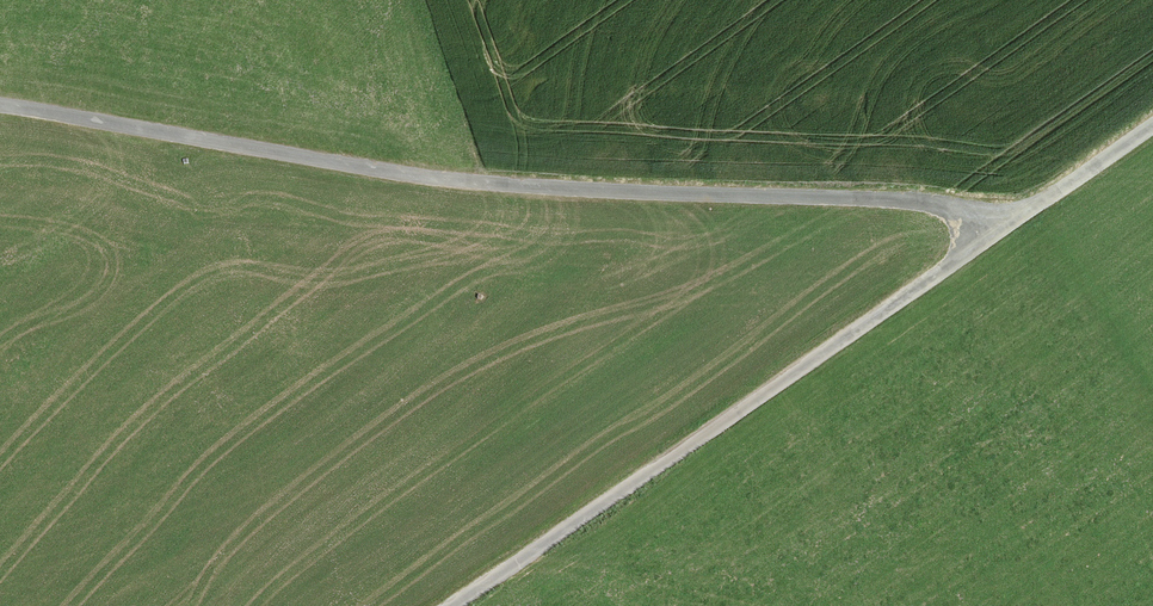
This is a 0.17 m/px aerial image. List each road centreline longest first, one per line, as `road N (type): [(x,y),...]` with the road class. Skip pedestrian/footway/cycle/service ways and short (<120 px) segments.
road 1 (track): [(0,103),(455,177),(949,202),(993,232)]
road 2 (track): [(1152,122),(453,605)]

